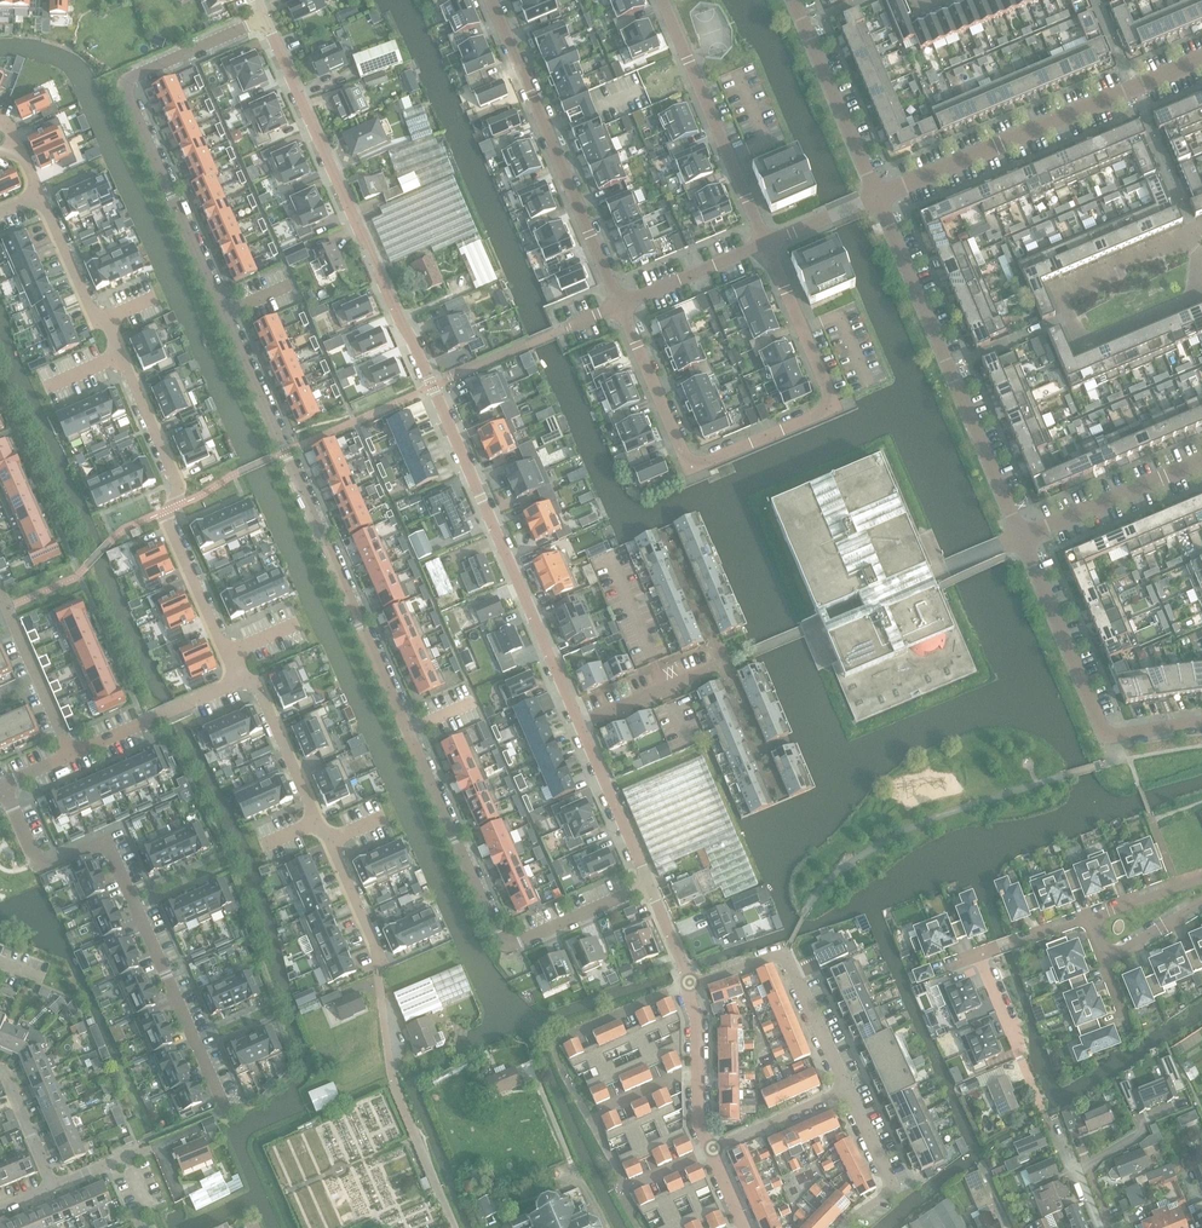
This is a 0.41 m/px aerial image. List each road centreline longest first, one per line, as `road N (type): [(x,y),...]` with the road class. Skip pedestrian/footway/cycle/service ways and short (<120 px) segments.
road 1 (residential): [(648,883),(515,940),(498,933),(284,453),(128,94),(138,77),(266,19)]
road 2 (residential): [(579,723),(266,19)]
road 3 (residential): [(765,244),(833,409),(691,469),(621,306)]
road 4 (residential): [(227,654),(168,520),(176,483),(107,325),(97,322),(38,196)]
road 5 (residential): [(2,786),(37,862),(48,865),(107,841),(226,1110)]
road 6 (residential): [(456,1227),(390,1071),(374,943),(331,840)]
road 7 (residential): [(879,196),(1021,537)]
road 8 (residential): [(879,196),(1201,59)]
road 9 (residential): [(492,0),(621,306)]
road 10 (residential): [(1021,537),(1106,735),(1201,724)]
road 11 (residential): [(662,0),(765,244)]
road 12 (residential): [(844,1086),(783,952),(691,982)]
road 13 (residential): [(691,982),(551,1042),(588,1115)]
road 14 (residential): [(793,0),(879,196)]
road 15 (residential): [(1021,537),(1201,461)]
road 16 (residential): [(235,673),(230,684),(69,756)]
road 17 (residential): [(316,821),(256,682),(235,673)]
road 18 (residential): [(648,883),(579,723)]
road 19 (residential): [(979,954),(1044,1114)]
road 20 (residential): [(850,1227),(892,1189),(844,1086)]
road 21 (residential): [(7,610),(69,756)]
road 22 (residential): [(579,723),(724,663)]
road 23 (residential): [(621,306),(765,244)]
road 24 (residential): [(712,1150),(844,1086)]
road 25 (residential): [(1074,1174),(1143,1133),(1138,1121),(1176,1107)]
road 26 (residential): [(51,1187),(0,1065)]
road 27 (residential): [(765,244),(879,196)]
road 28 (residential): [(1201,878),(1086,916)]
road 29 (residential): [(588,1115),(698,1066)]

